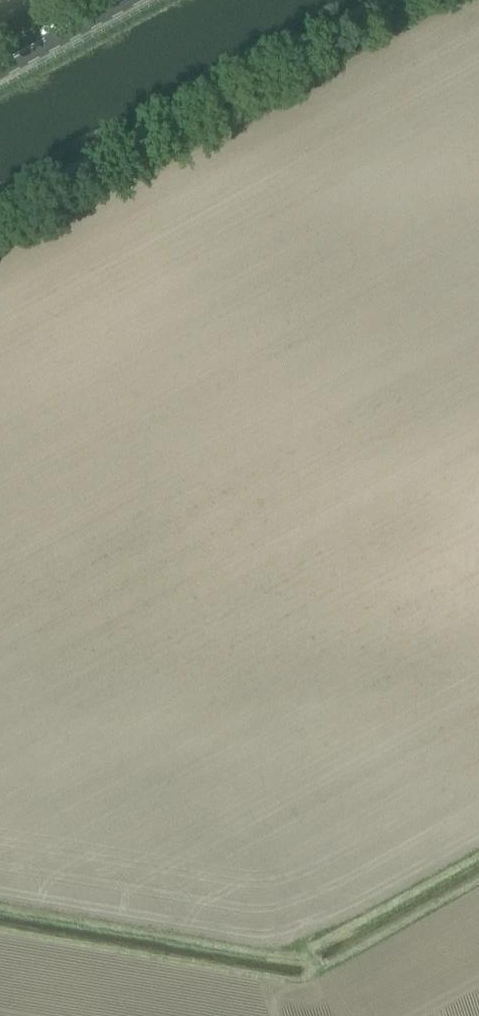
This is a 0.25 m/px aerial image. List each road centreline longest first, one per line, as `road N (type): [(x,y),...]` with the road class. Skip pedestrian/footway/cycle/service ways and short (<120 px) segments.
road 1 (track): [(0,210),(385,0)]
road 2 (primary): [(0,64),(115,0)]

